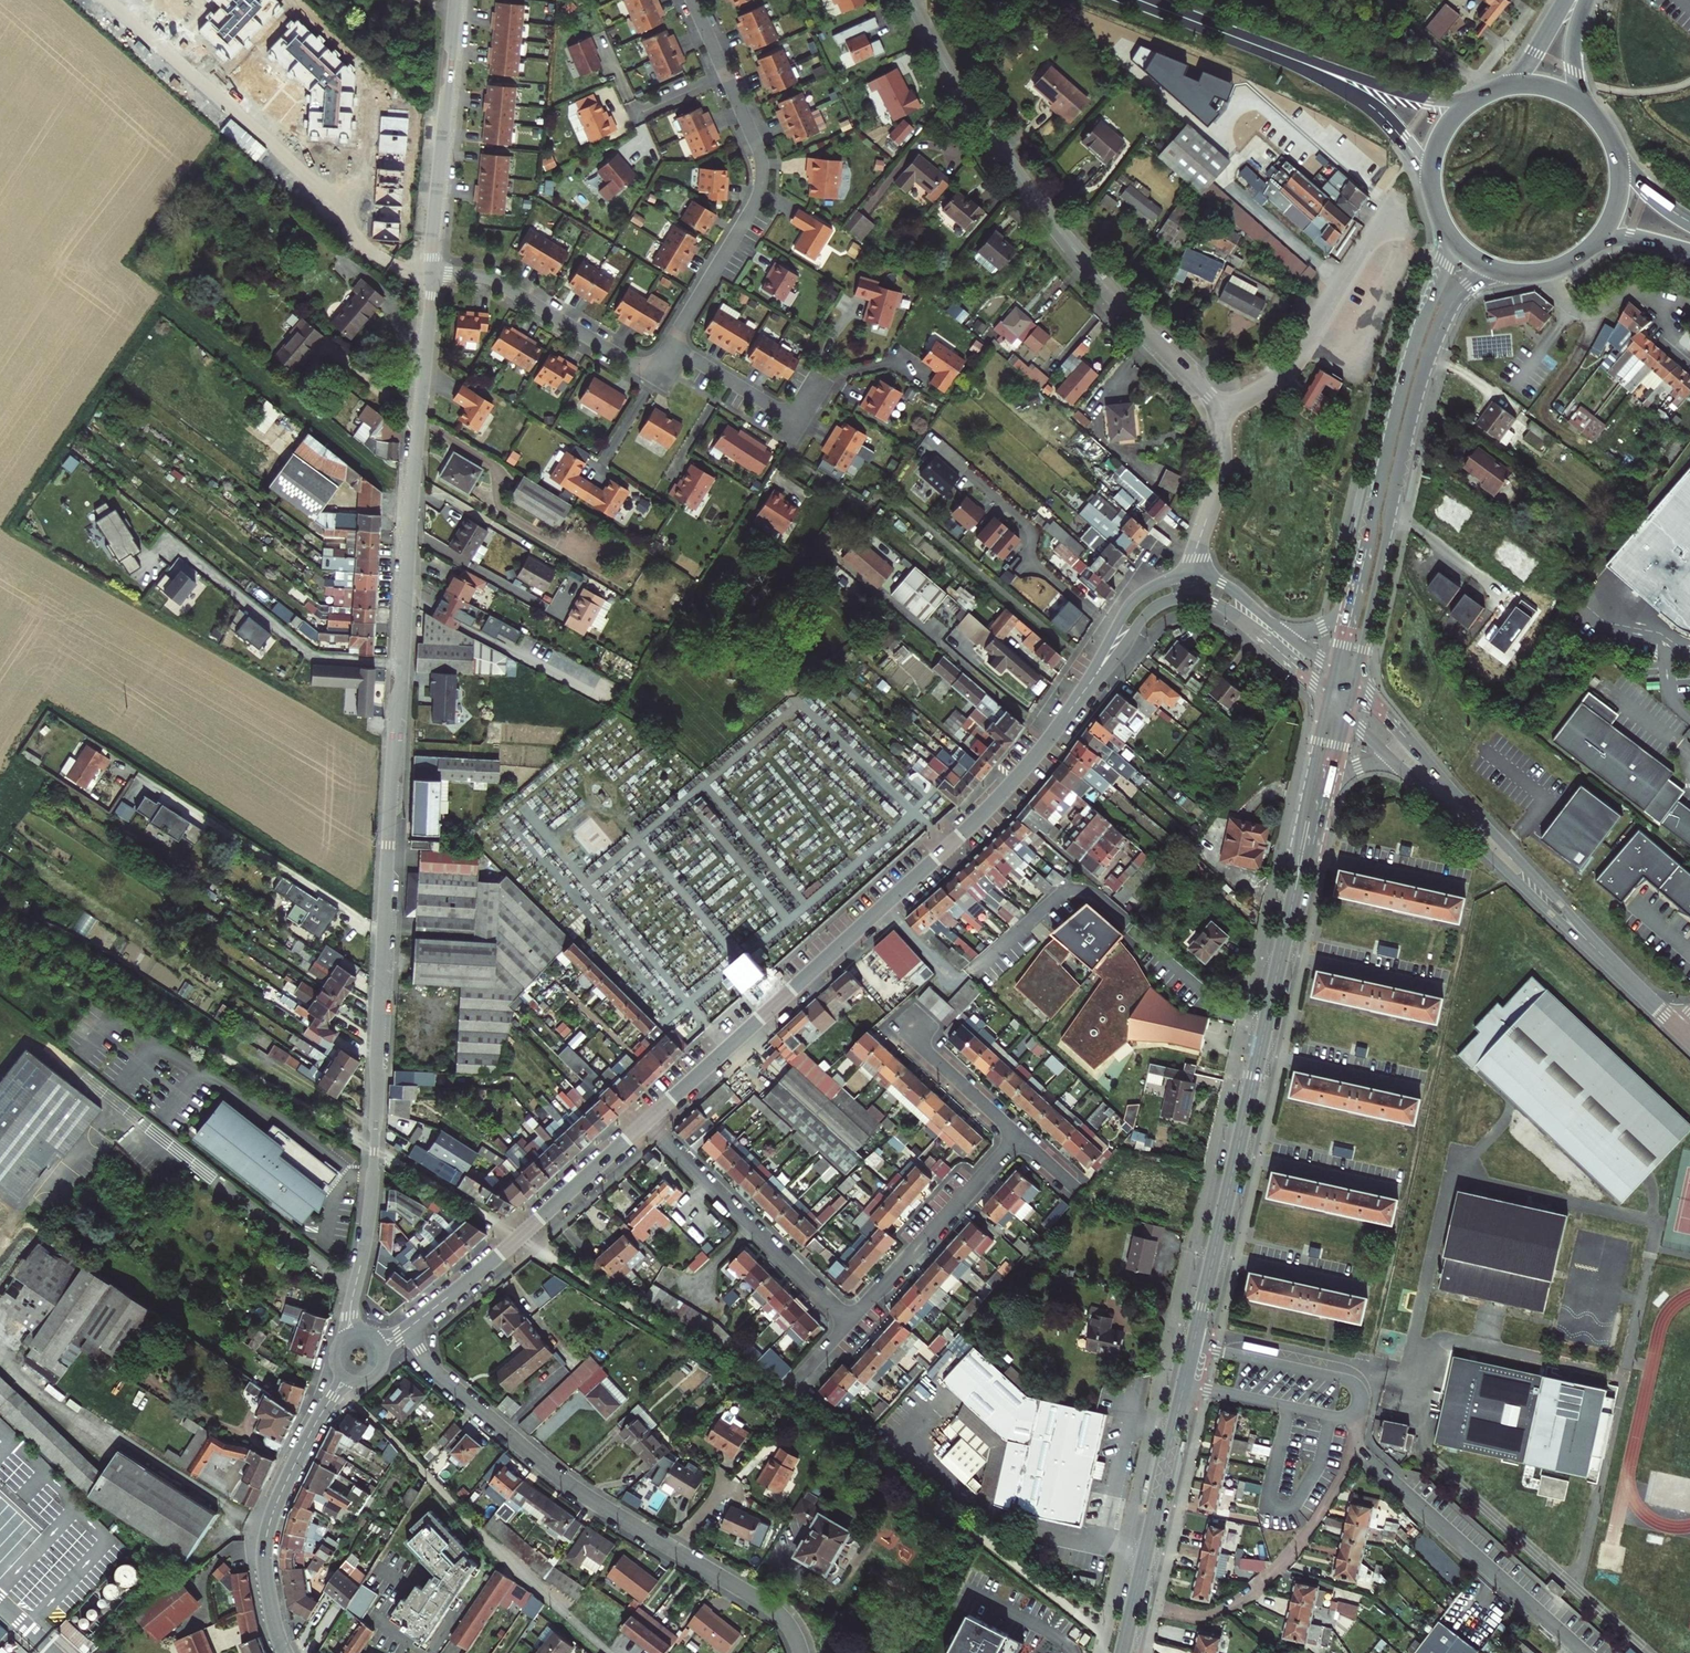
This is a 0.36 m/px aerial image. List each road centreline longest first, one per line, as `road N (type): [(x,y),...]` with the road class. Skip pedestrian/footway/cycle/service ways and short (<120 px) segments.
road 1 (residential): [(431,273),(374,1150),(352,1334)]
road 2 (residential): [(1190,576),(1221,471),(1213,404),(1046,215),(976,117),(913,0)]
road 3 (residential): [(647,1120),(988,808),(1088,686)]
road 4 (secondary): [(1295,889),(1193,1346)]
road 5 (secondary): [(1444,225),(1450,256),(1408,366),(1335,674)]
road 6 (secondary): [(1352,686),(1436,338),(1463,290),(1506,271)]
road 7 (secondary): [(1591,944),(1352,686)]
road 8 (residential): [(407,1329),(442,1379),(561,1478),(669,1547)]
road 9 (residential): [(1356,1420),(1355,1446),(1583,1652)]
road 10 (residential): [(407,1329),(647,1120)]
road 11 (residential): [(725,72),(760,153),(761,186),(672,345)]
road 12 (residential): [(345,1378),(305,1442),(266,1535),(266,1577),(284,1652)]
road 13 (residential): [(647,1120),(849,1322)]
road 14 (residential): [(672,345),(654,374),(495,280),(431,273)]
road 15 (residential): [(456,0),(431,273)]
road 16 (secondary): [(1184,1383),(1125,1642)]
road 17 (secondary): [(1398,766),(1591,944)]
road 18 (residential): [(849,1322),(1019,1137)]
road 19 (residential): [(1356,1420),(1363,1391),(1349,1380),(1193,1346)]
road 20 (secondary): [(1292,59),(1389,121),(1434,199)]
road 21 (secondary): [(1481,96),(1447,102),(1409,96),(1292,59)]
road 22 (secondary): [(1331,698),(1299,838),(1295,889)]
road 23 (residential): [(1188,597),(1224,607),(1331,698)]
road 24 (residential): [(1335,674),(1230,589),(1190,576)]
road 25 (residential): [(1184,1383),(1356,1420)]
road 26 (residential): [(669,1547),(773,1609),(800,1652)]
road 27 (residential): [(897,1024),(1019,1137)]
road 28 (secondary): [(1292,59),(1140,0)]
road 29 (residential): [(1190,576),(1134,599),(1088,686)]
road 30 (residential): [(800,423),(672,345)]
road 31 (residential): [(1088,686),(1146,614),(1188,597)]
road 32 (secondary): [(1591,944),(1689,1038)]
road 33 (primary): [(1565,0),(1525,66),(1489,92)]
road 34 (primary): [(1481,96),(1438,144),(1434,199)]

